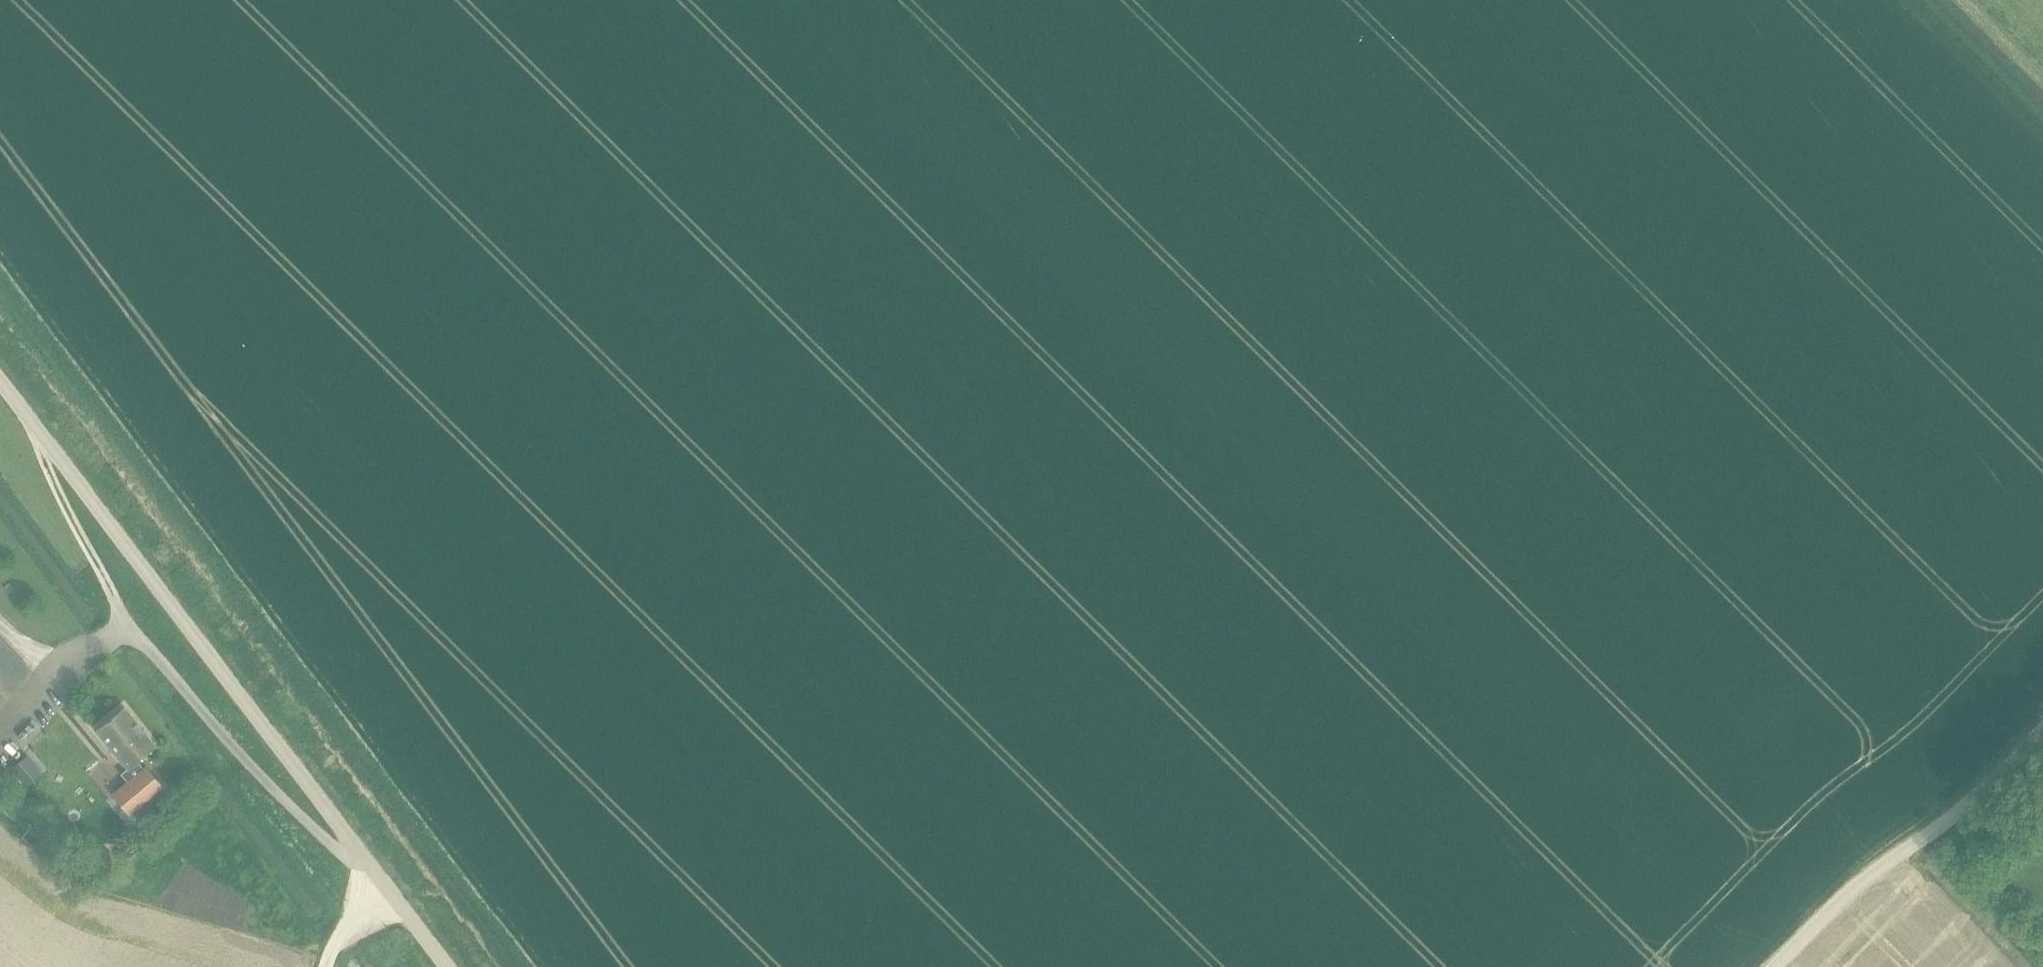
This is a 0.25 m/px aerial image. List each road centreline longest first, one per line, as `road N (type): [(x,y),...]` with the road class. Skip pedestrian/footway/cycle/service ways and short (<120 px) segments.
road 1 (unclassified): [(446,966),(0,381)]
road 2 (unclassified): [(1774,966),(1836,904),(1969,803),(2042,733)]

